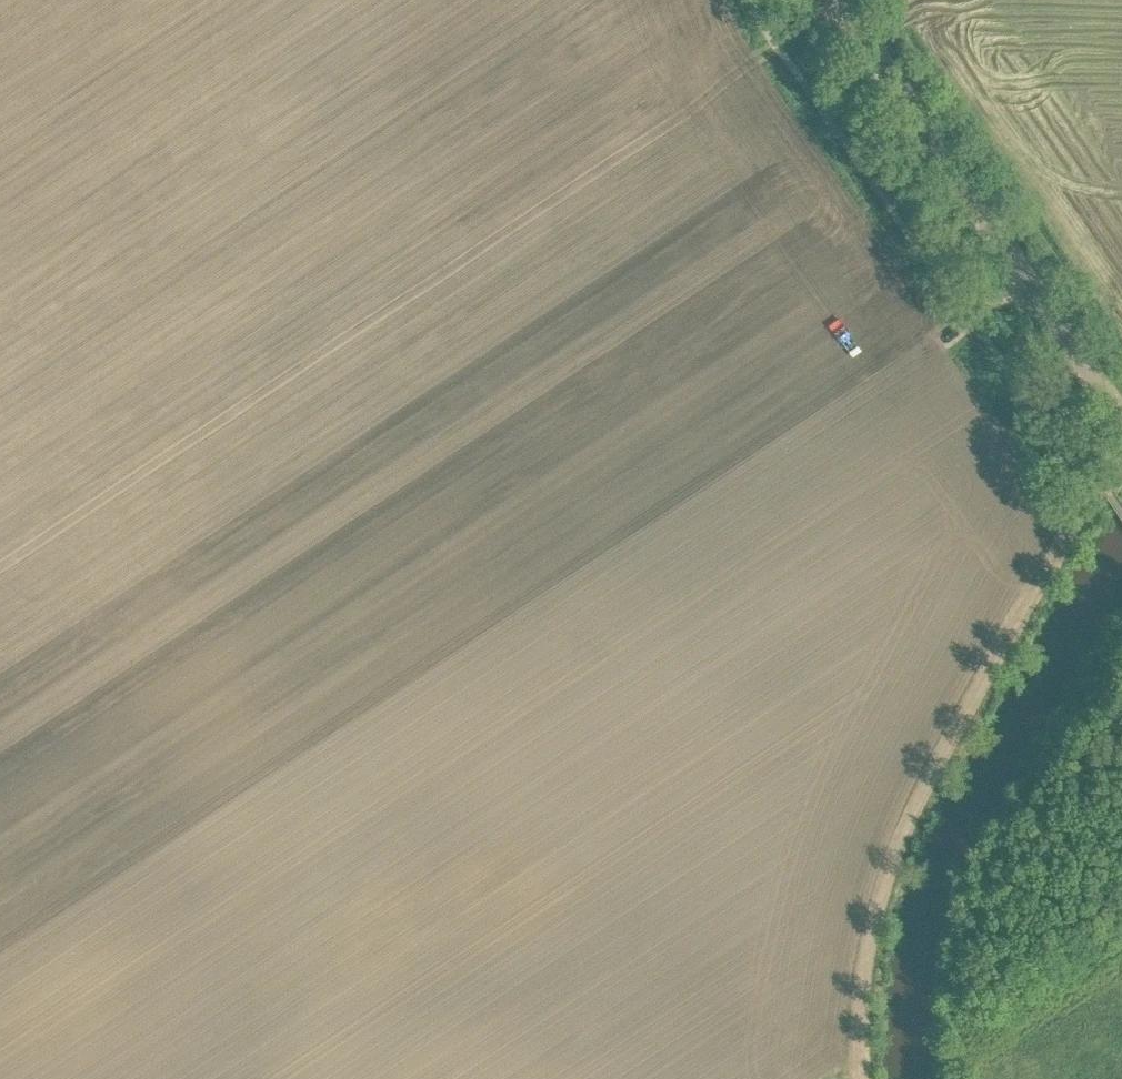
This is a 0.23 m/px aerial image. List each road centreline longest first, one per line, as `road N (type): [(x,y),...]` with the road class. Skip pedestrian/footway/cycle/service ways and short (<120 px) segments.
road 1 (track): [(867,1078),(873,936),(903,838),(1001,654),(1104,487)]
road 2 (tertiary): [(1121,422),(844,0)]

